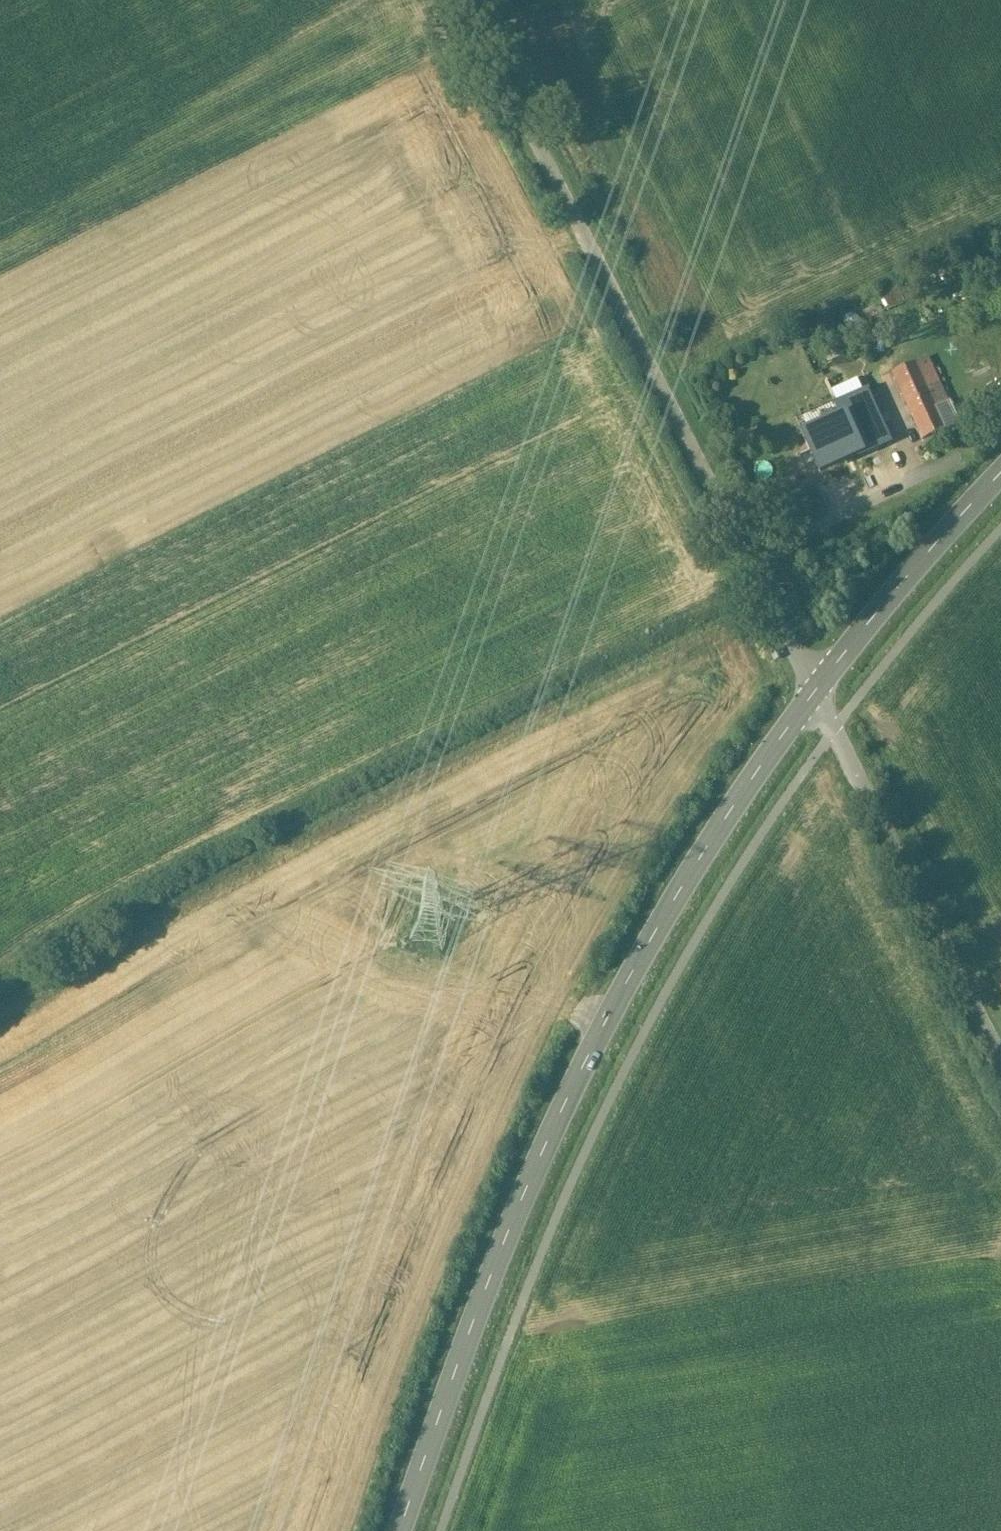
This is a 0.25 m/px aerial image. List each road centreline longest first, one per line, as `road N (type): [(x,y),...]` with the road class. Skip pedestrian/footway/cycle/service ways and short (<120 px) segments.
road 1 (secondary): [(398,1530),(496,1257),(593,1041),(748,781),(815,692)]
road 2 (unclassified): [(466,0),(815,692)]
road 3 (unclassified): [(815,692),(1000,1062)]
road 4 (secondary): [(815,692),(1000,473)]

